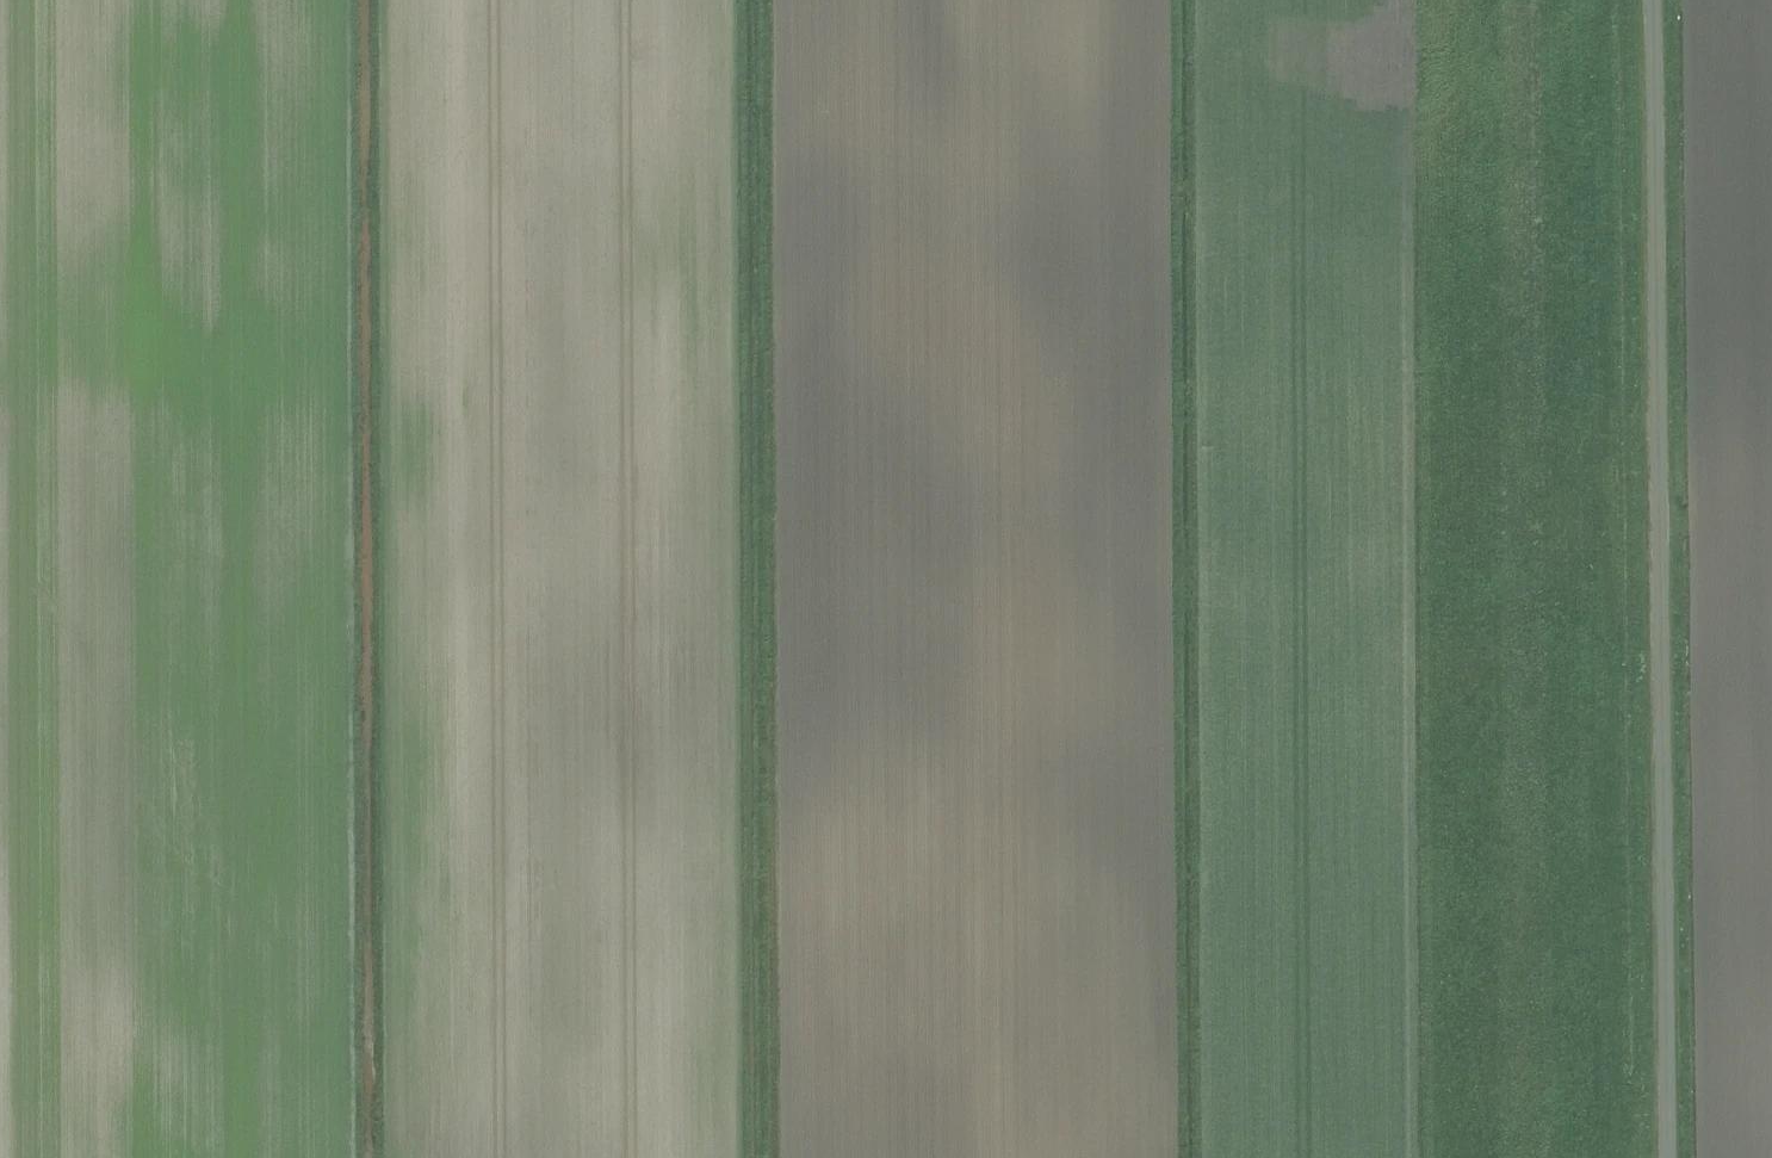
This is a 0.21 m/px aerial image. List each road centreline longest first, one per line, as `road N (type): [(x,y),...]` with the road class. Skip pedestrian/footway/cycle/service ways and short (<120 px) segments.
road 1 (unclassified): [(1669,1157),(1654,0)]

